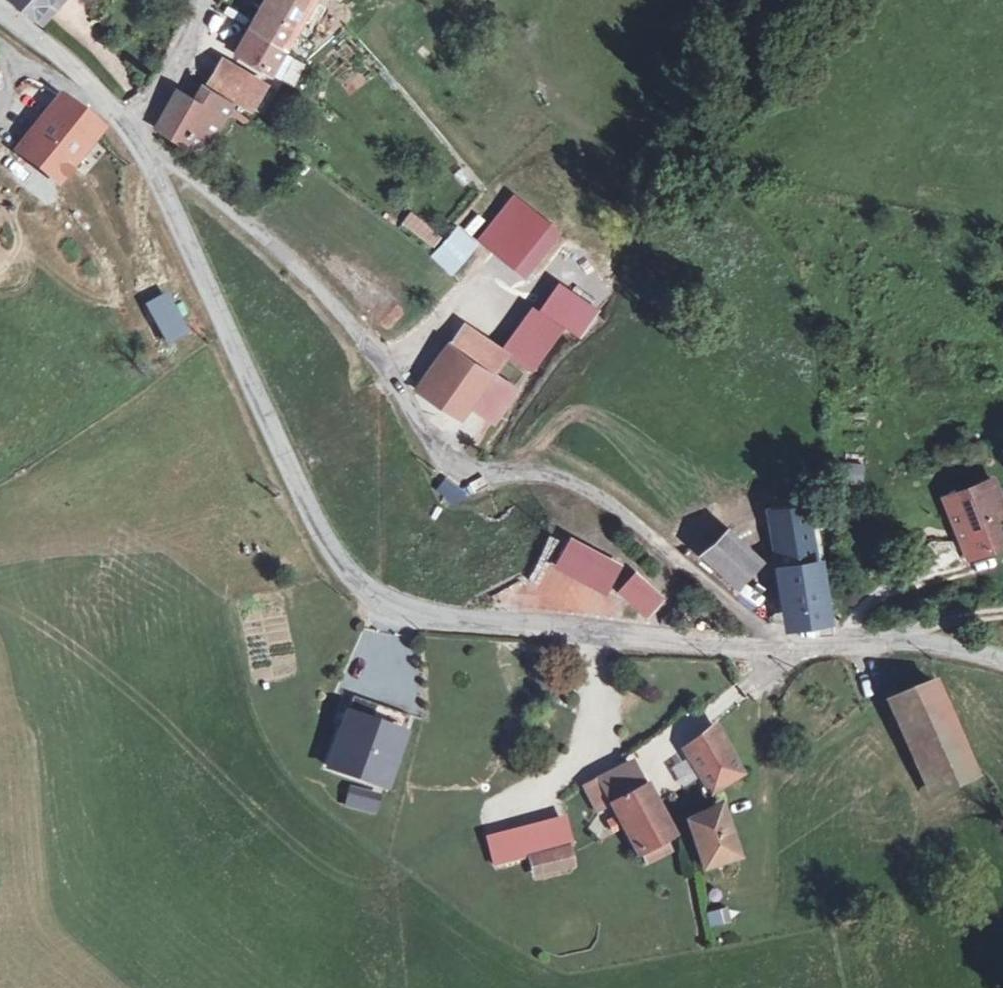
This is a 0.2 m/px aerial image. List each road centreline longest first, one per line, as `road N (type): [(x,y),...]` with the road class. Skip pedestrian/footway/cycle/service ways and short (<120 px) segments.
road 1 (tertiary): [(151,165),(300,501),(370,598),(435,617),(778,641)]
road 2 (residential): [(778,641),(676,549),(605,499),(544,476),(471,475),(444,464),(347,320),(264,231),(188,164),(151,165)]
road 3 (tertiary): [(778,641),(957,646),(1002,663)]
road 4 (tertiary): [(0,13),(81,77),(129,130)]
road 5 (track): [(0,86),(11,57),(129,130)]
road 6 (residential): [(207,0),(129,130)]

